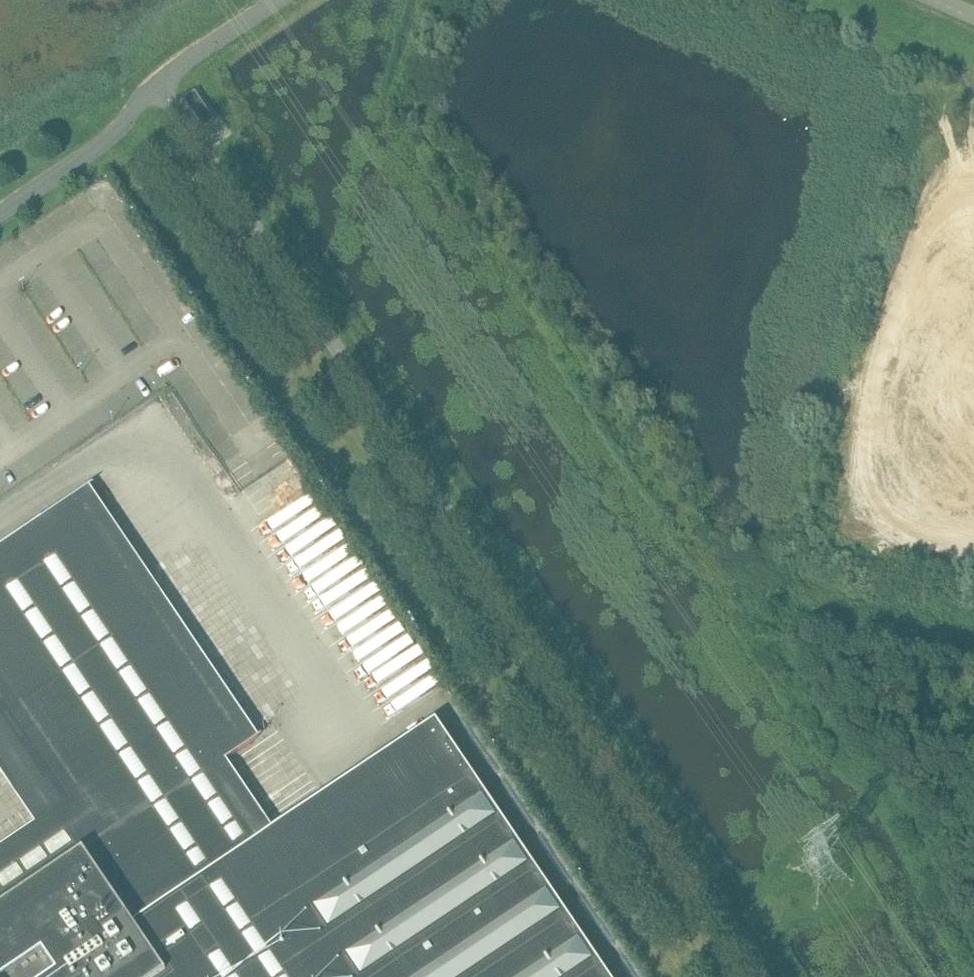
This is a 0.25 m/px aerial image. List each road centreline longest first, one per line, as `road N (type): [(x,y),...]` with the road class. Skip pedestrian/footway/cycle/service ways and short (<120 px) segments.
road 1 (unclassified): [(0,210),(109,137),(157,81)]
road 2 (unclassified): [(277,0),(157,81)]

